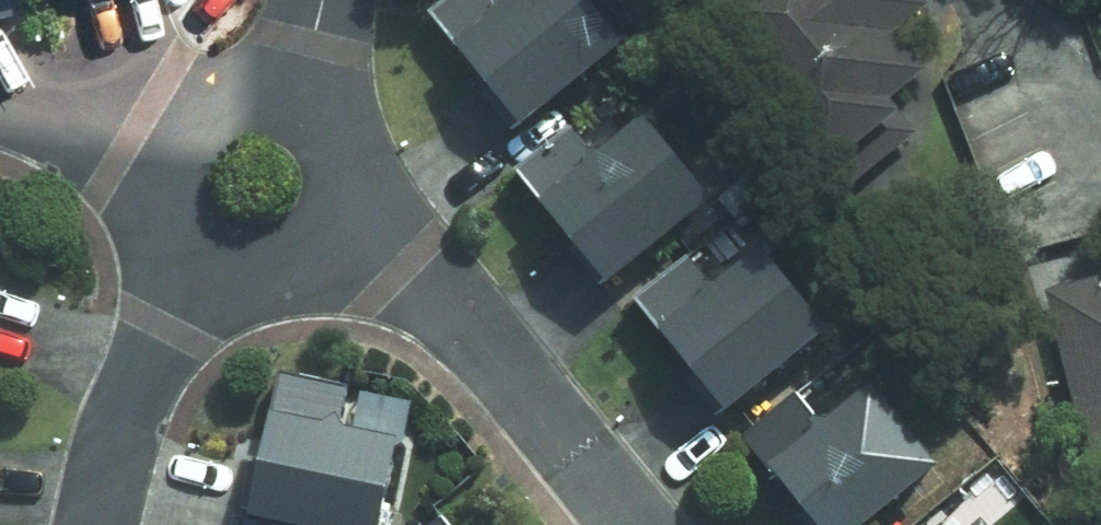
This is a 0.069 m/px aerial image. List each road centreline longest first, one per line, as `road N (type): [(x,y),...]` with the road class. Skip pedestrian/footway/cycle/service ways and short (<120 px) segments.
road 1 (residential): [(354,224),(441,295),(630,524)]
road 2 (residential): [(97,524),(126,406),(191,268)]
road 3 (residential): [(191,268),(160,214),(167,152),(210,107),(274,96)]
road 4 (residential): [(354,224),(314,278),(282,291),(248,294),(191,268)]
road 5 (residential): [(274,96),(333,128),(358,190),(354,224)]
road 6 (residential): [(1003,0),(1100,112)]

